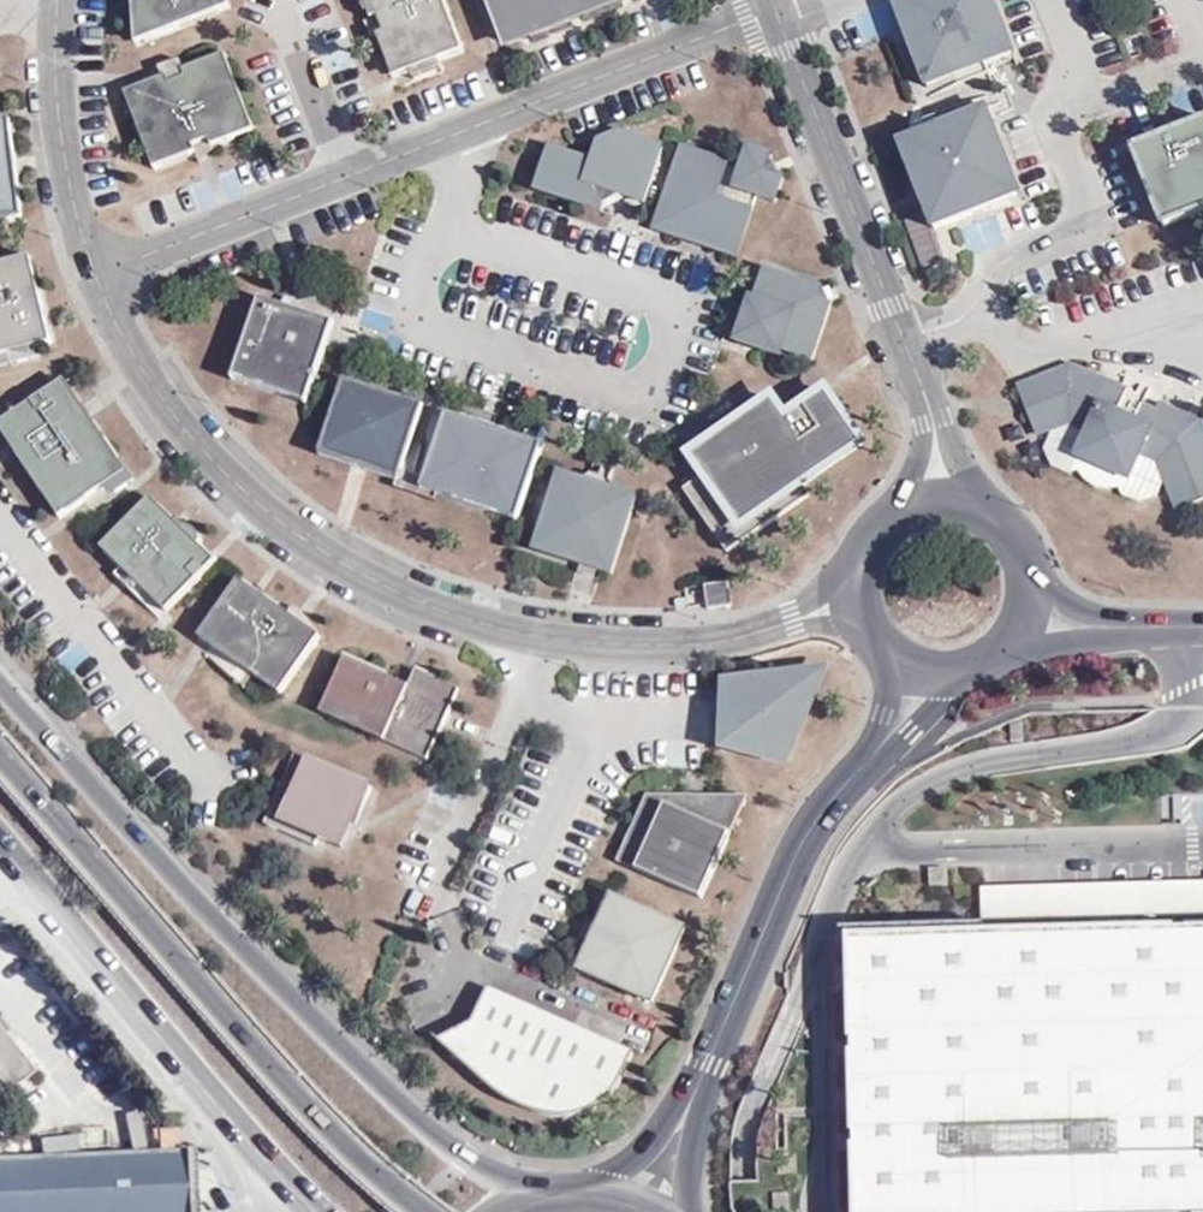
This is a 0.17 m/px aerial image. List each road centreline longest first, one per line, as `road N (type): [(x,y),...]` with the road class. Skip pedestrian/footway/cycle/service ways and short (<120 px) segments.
road 1 (primary): [(546,1197),(481,1164),(407,1107),(152,850),(0,681)]
road 2 (primary): [(422,1211),(270,1065),(0,755)]
road 3 (unclassified): [(98,286),(161,399),(223,468),(331,562),(477,631),(539,640)]
road 4 (residential): [(539,640),(530,696),(440,882),(441,939),(463,957),(625,1025)]
road 5 (residential): [(1044,0),(1083,96),(1048,109),(1093,214),(1017,247),(986,274),(986,307),(897,340)]
road 6 (tertiary): [(690,1098),(813,835),(898,727),(917,665)]
road 7 (primary): [(0,843),(216,1107),(314,1211)]
road 8 (unclassified): [(775,23),(350,188)]
road 9 (unclassified): [(0,496),(156,703),(223,774)]
road 10 (unclassified): [(775,23),(897,340)]
road 11 (unclassified): [(539,640),(647,649),(737,643),(861,609)]
road 12 (unclassified): [(55,0),(59,104),(98,286)]
road 13 (unclassified): [(350,188),(98,286)]
road 14 (residential): [(275,0),(350,188)]
road 15 (tertiary): [(1016,615),(1202,628)]
road 16 (unclassified): [(897,340),(931,427),(942,504)]
road 17 (tertiary): [(1016,615),(1019,564),(1008,540),(968,509),(942,504)]
road 18 (tertiary): [(942,504),(893,518),(874,536),(862,558),(861,609)]
road 19 (tertiary): [(690,1098),(588,1193)]
road 20 (tertiary): [(917,665),(965,664),(1004,636),(1016,615)]

